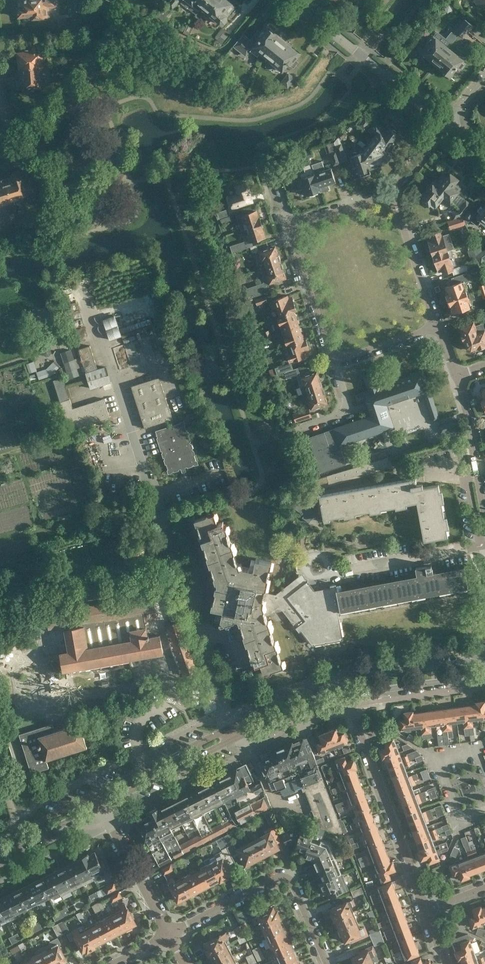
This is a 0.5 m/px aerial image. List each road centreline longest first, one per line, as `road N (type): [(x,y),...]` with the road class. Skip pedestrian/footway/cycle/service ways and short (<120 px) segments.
road 1 (residential): [(347,699),(426,911)]
road 2 (residential): [(326,963),(292,881),(284,878),(169,935)]
road 3 (residential): [(233,726),(163,512)]
road 4 (residential): [(451,121),(292,0)]
road 5 (secondary): [(233,726),(97,794)]
road 6 (secondary): [(103,805),(238,737)]
road 7 (residential): [(484,543),(340,572)]
road 8 (residential): [(169,935),(103,805)]
road 9 (residential): [(484,519),(457,376)]
road 10 (residential): [(438,329),(394,192)]
road 11 (residential): [(290,226),(333,362)]
road 12 (secondary): [(347,699),(484,676)]
road 13 (secondary): [(484,661),(352,682)]
road 14 (secondary): [(352,682),(233,726)]

